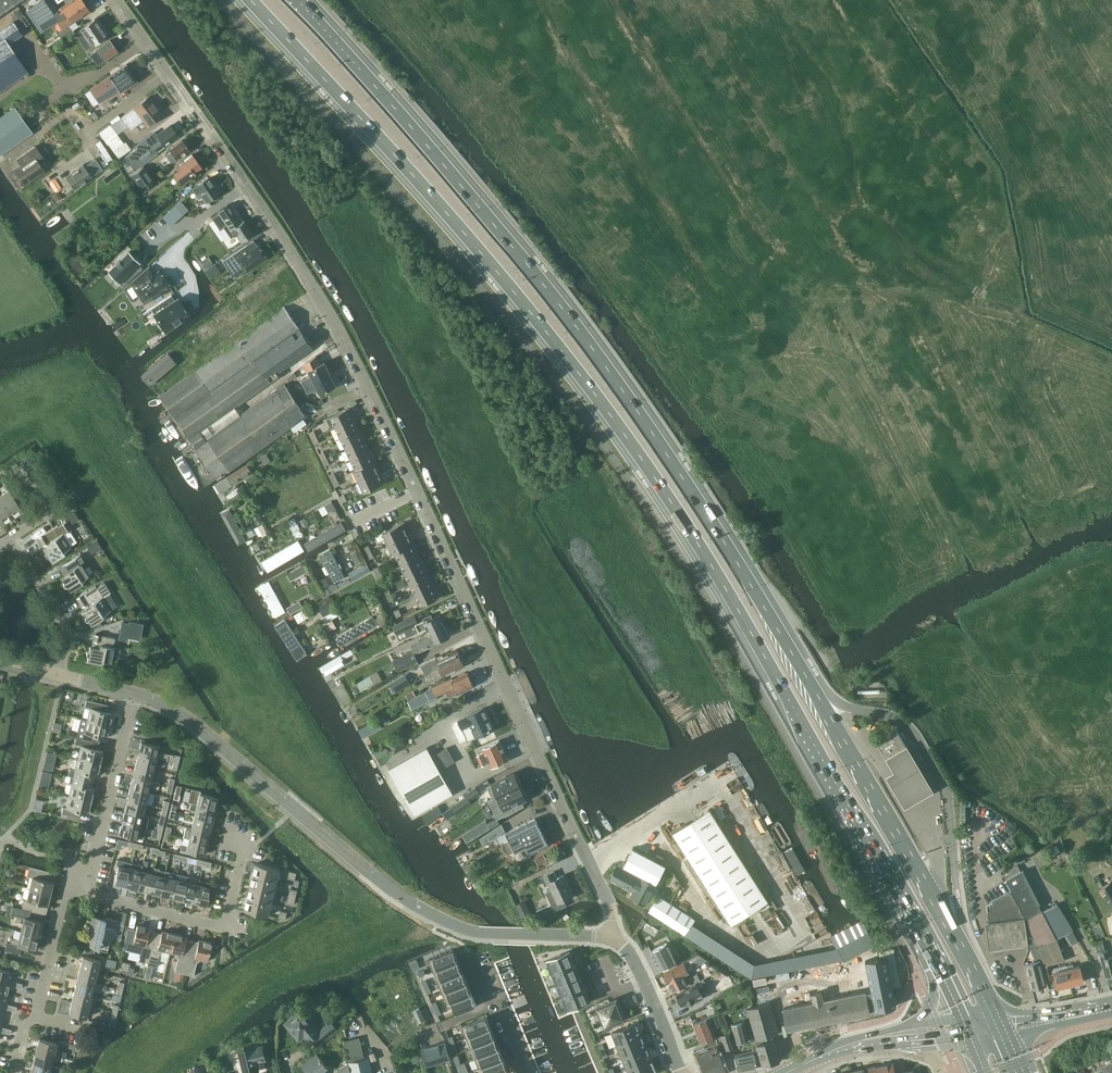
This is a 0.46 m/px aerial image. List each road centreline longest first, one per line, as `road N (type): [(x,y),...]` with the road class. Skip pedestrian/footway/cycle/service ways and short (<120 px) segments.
road 1 (primary): [(252,0),(515,291),(632,446),(791,701),(962,1017)]
road 2 (primary): [(997,1018),(830,716),(674,463),(528,264),(298,0)]
road 3 (unclassified): [(614,936),(612,909),(346,352),(114,0)]
road 4 (tertiary): [(134,688),(213,739),(440,919),(486,933),(614,936)]
road 5 (track): [(0,412),(39,419),(61,434),(226,703),(231,719),(213,739)]
road 6 (residential): [(85,893),(224,927),(243,852),(224,832)]
road 7 (residential): [(85,893),(134,688)]
road 8 (tertiary): [(682,1072),(645,981),(614,936)]
road 9 (residential): [(58,673),(68,629),(10,540)]
road 10 (residential): [(31,1013),(67,889),(85,893)]

